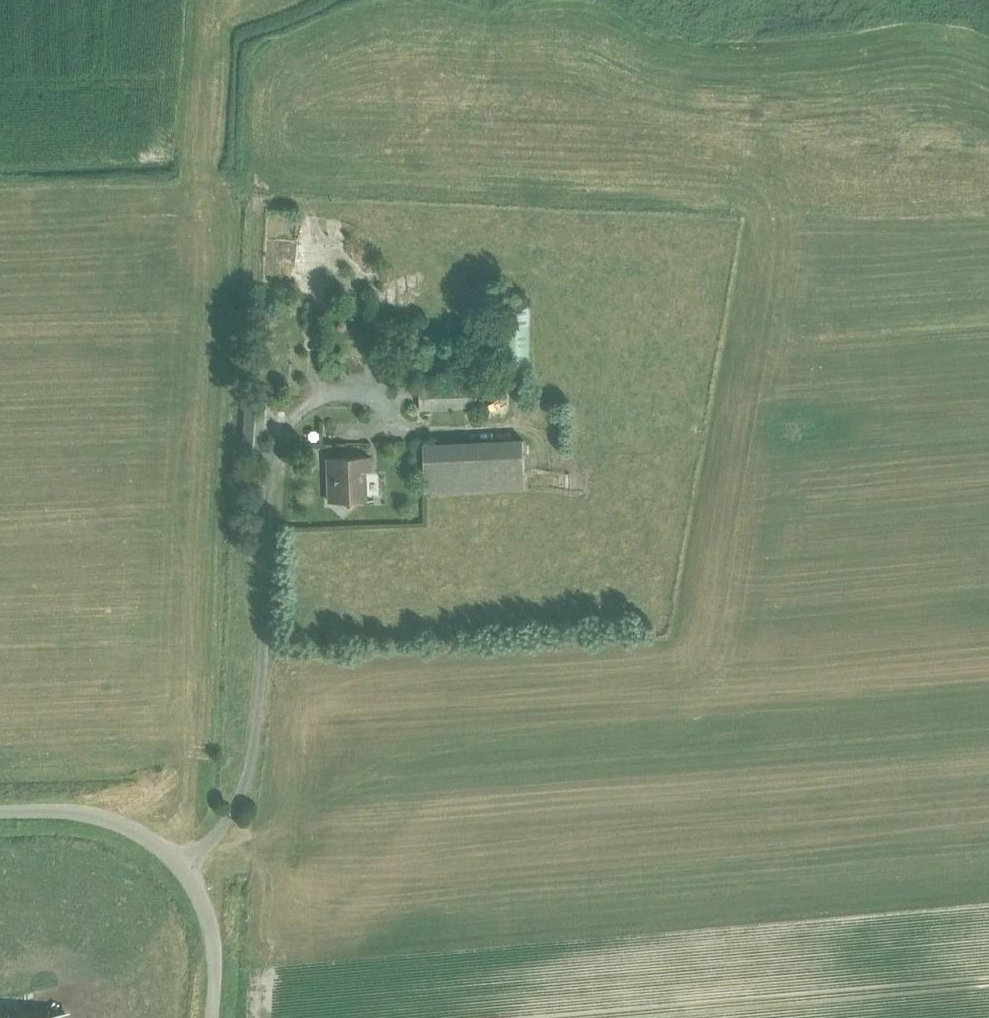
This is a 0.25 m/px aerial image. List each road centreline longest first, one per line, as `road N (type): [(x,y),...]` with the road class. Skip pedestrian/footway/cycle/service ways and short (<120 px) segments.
road 1 (unclassified): [(178,862),(237,806),(248,772),(275,455)]
road 2 (unclassified): [(178,862),(145,837),(94,815),(0,812)]
road 3 (unclassified): [(212,1017),(212,927),(178,862)]

